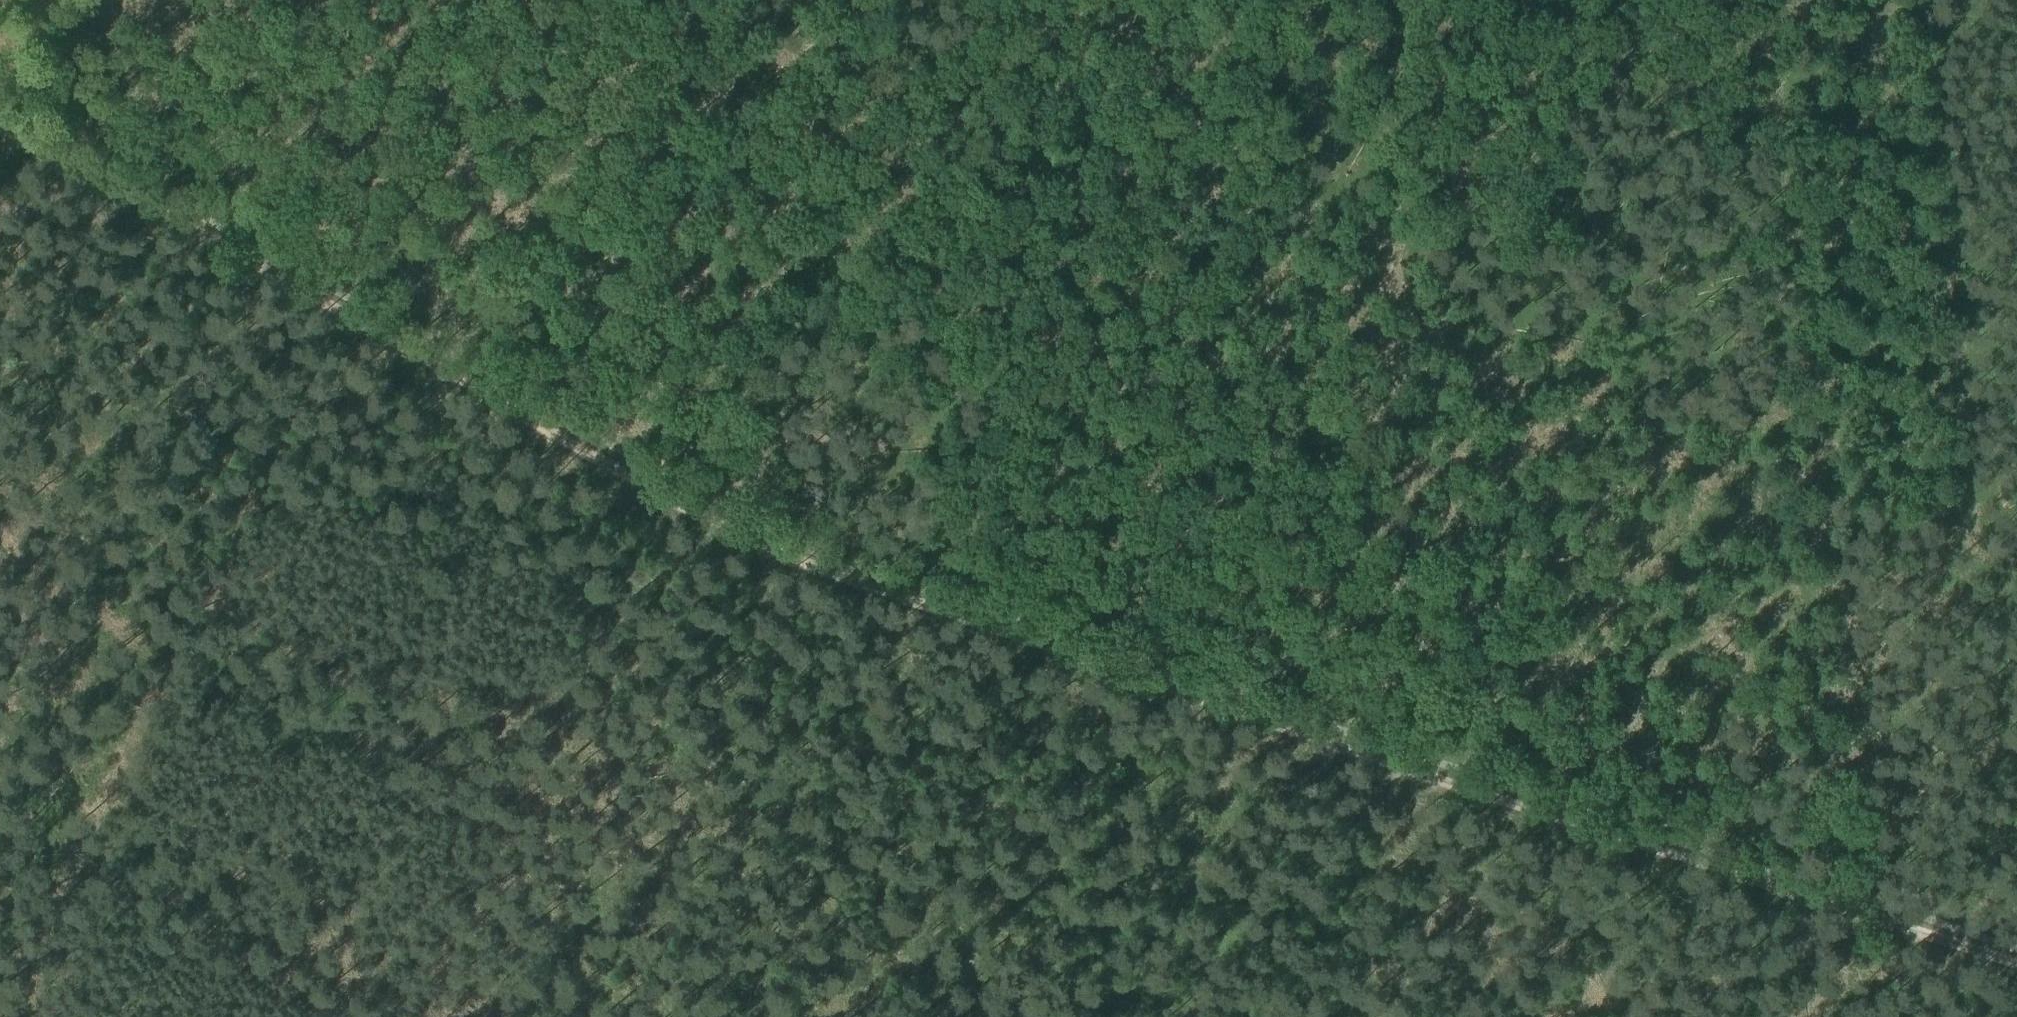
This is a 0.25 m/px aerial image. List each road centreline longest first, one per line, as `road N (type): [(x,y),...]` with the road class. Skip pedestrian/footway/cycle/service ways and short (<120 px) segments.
road 1 (track): [(0,115),(626,476),(2016,965)]

